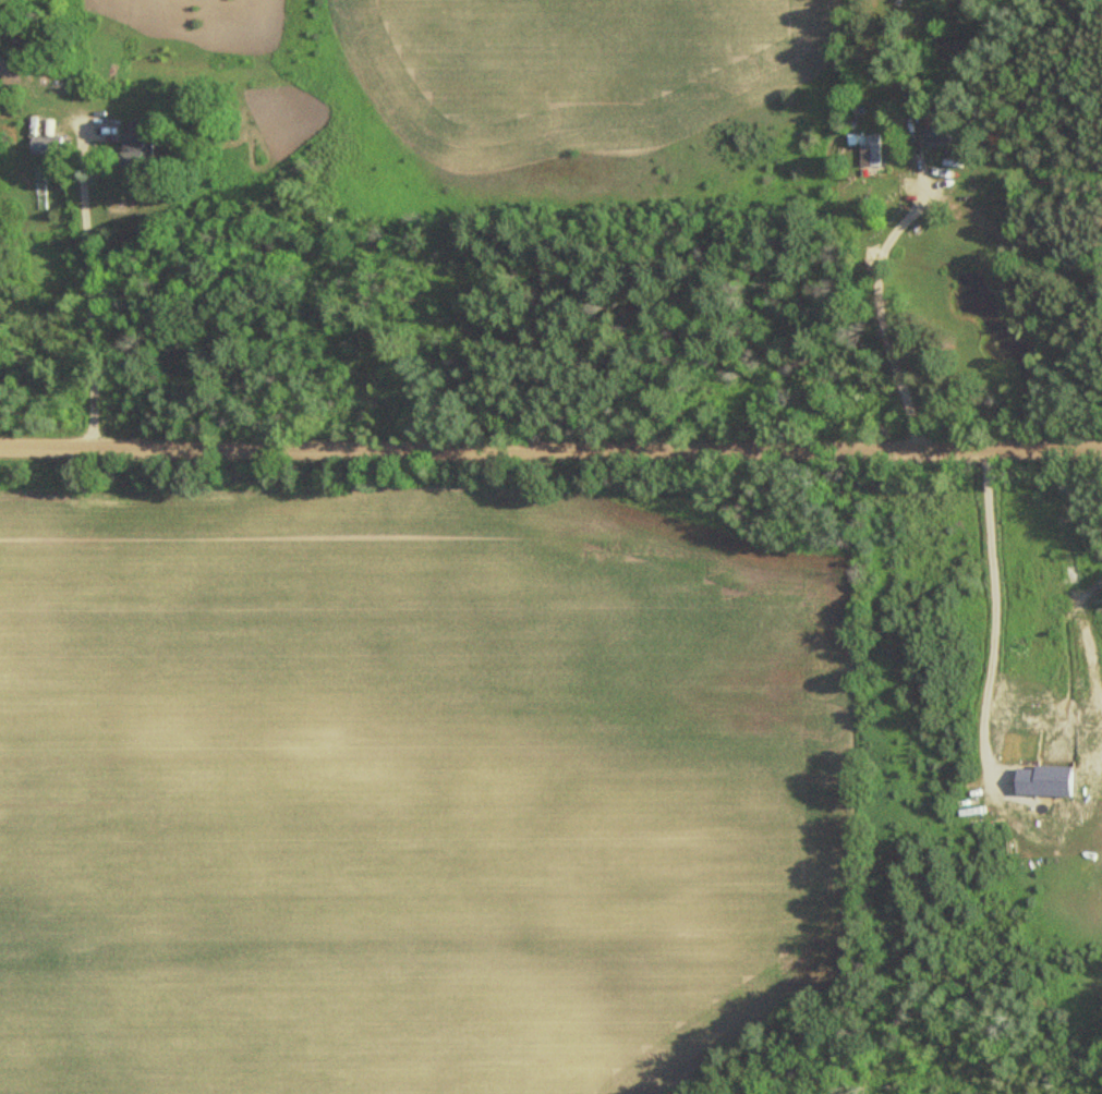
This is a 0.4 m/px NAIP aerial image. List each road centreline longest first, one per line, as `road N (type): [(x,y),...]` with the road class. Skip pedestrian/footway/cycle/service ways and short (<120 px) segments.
road 1 (residential): [(0,435),(1014,451)]

